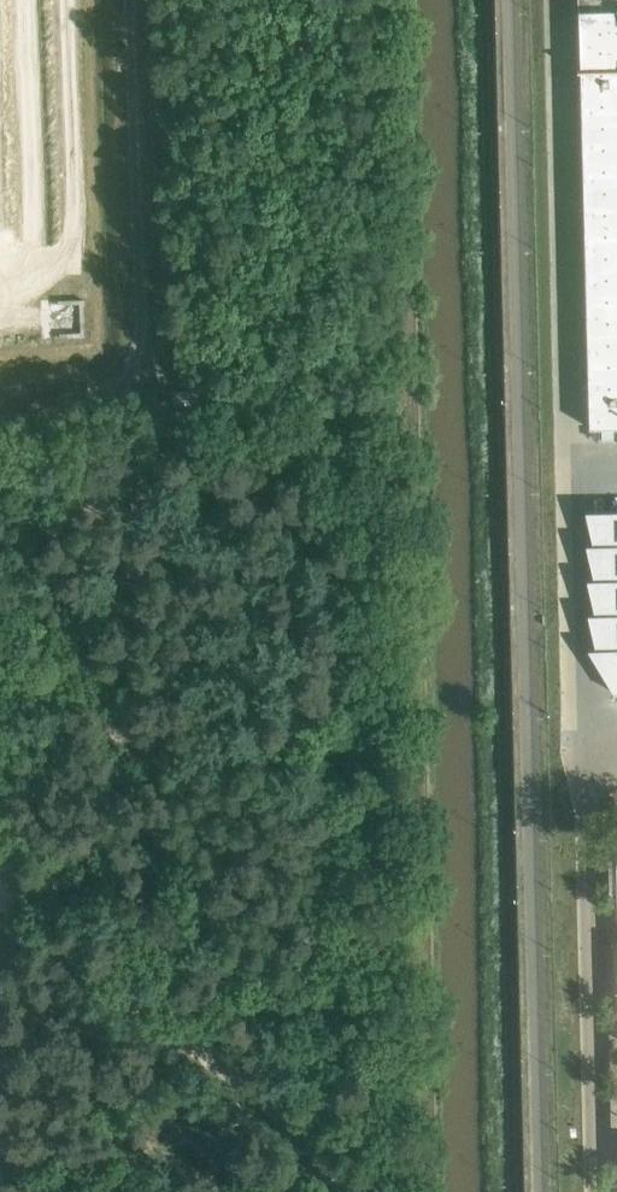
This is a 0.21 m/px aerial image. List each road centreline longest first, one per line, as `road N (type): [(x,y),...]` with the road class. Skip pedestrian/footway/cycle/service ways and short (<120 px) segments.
road 1 (track): [(347,1191),(291,1128),(0,902)]

